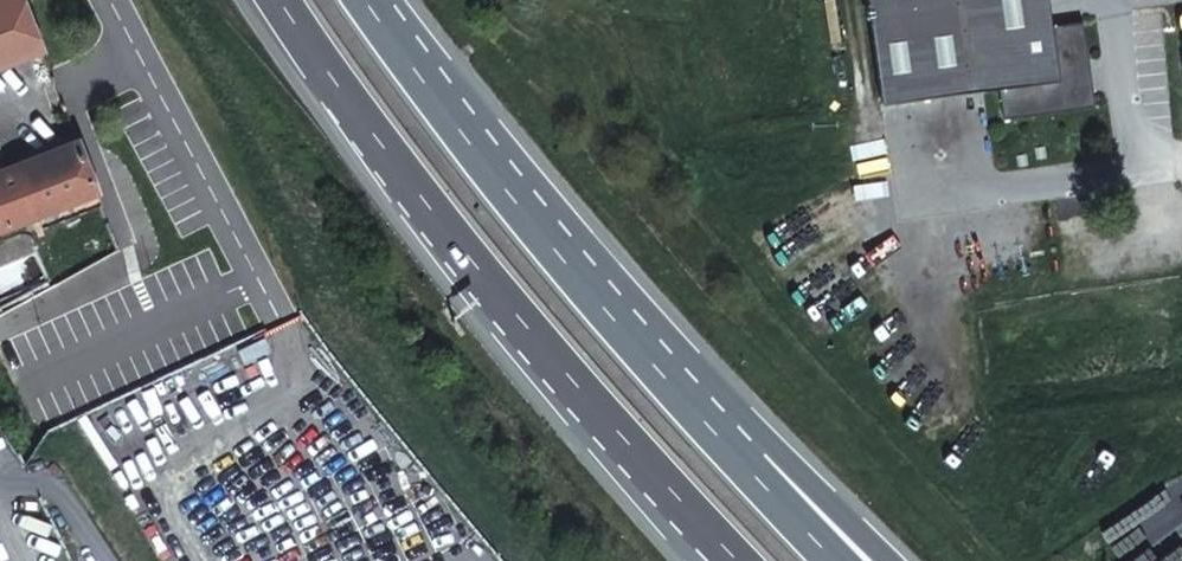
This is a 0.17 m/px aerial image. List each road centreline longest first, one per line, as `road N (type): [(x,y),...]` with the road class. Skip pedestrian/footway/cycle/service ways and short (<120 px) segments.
road 1 (trunk): [(286,0),(350,101),(576,386)]
road 2 (trunk): [(628,339),(408,61),(369,0)]
road 3 (trunk): [(877,560),(628,339)]
road 4 (trunk): [(837,560),(628,339)]
road 5 (trunk): [(576,386),(740,560)]
road 6 (trunk): [(576,386),(714,560)]

